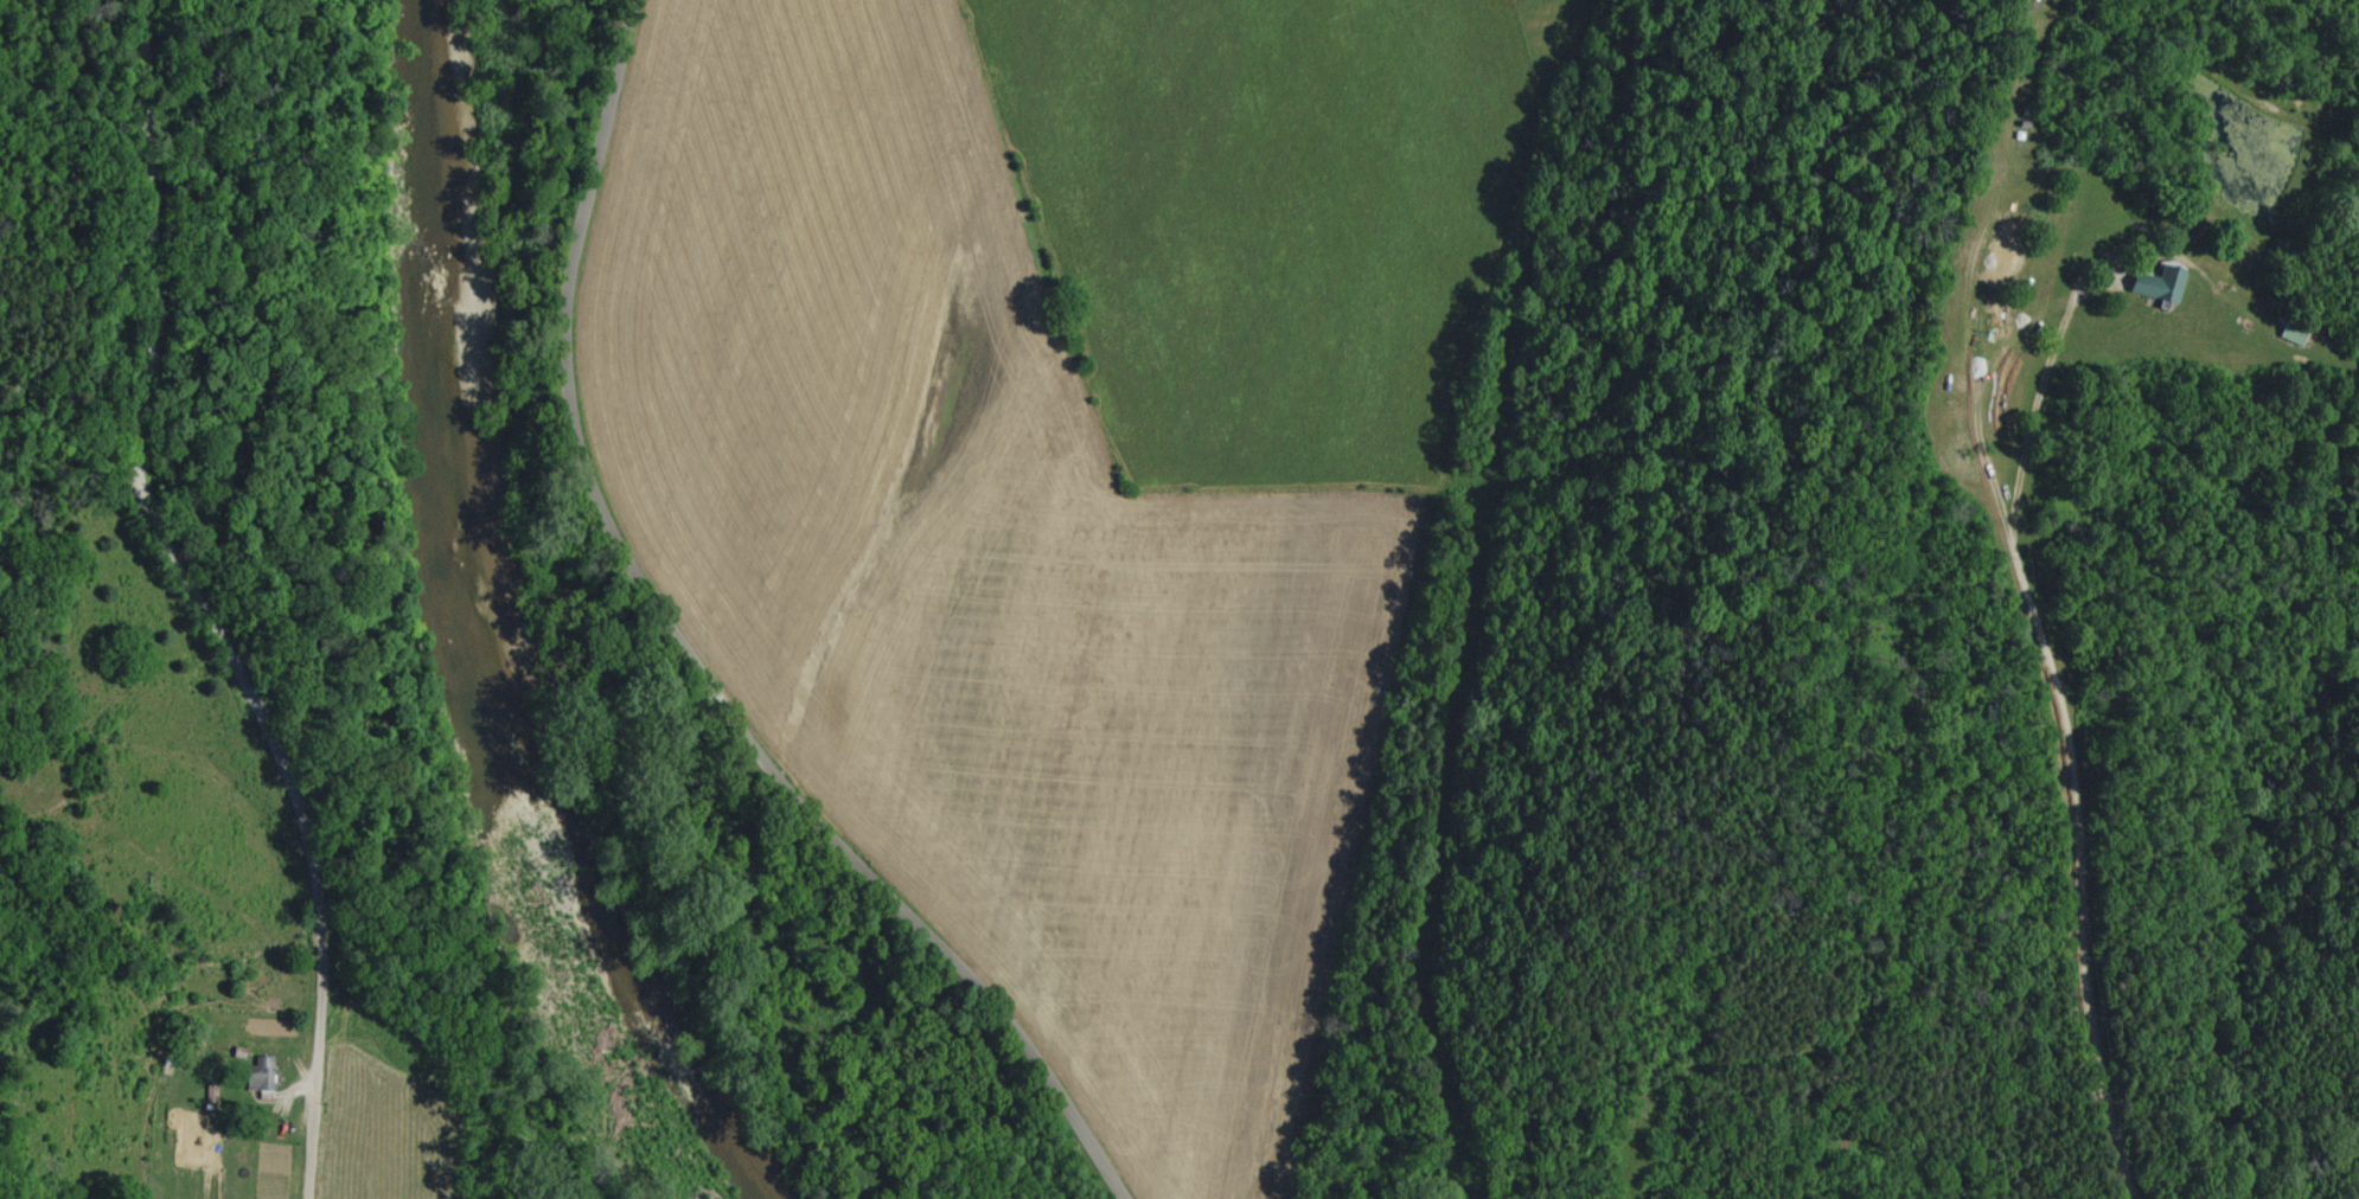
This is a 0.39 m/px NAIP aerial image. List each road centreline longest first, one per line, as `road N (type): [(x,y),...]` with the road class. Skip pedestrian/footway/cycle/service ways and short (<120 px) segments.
road 1 (residential): [(1130,1198),(1008,1014),(817,819),(693,660),(610,531),(574,412),(569,338),(575,268),(639,0)]
road 2 (residential): [(311,1198),(325,956),(309,828),(270,720),(162,546),(142,485),(152,344),(139,0)]

